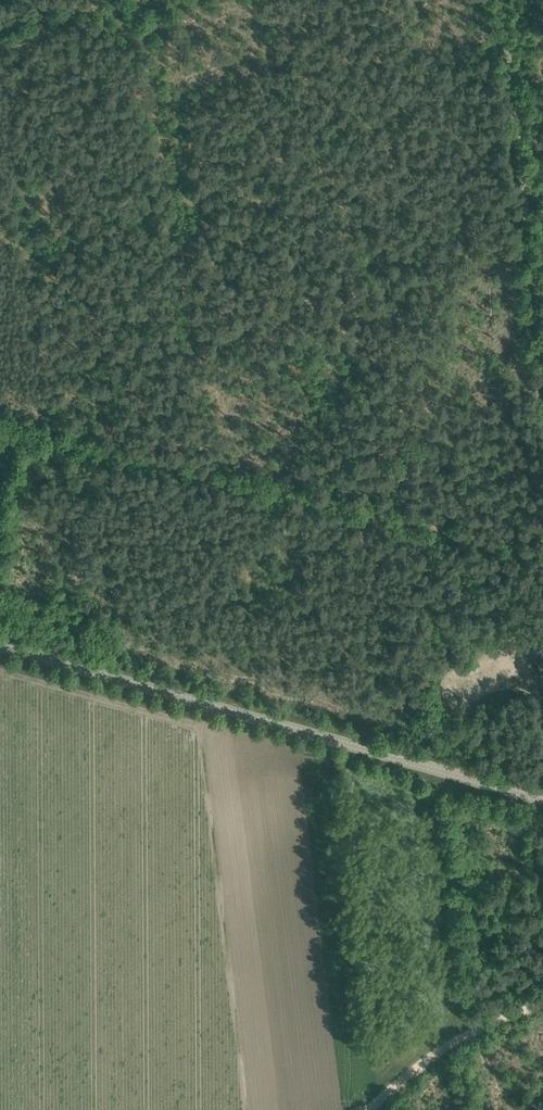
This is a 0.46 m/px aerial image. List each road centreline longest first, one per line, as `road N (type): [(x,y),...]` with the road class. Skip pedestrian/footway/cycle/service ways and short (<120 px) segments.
road 1 (tertiary): [(0,646),(542,800)]
road 2 (track): [(206,473),(138,0)]
road 3 (track): [(542,316),(503,0)]
road 4 (track): [(373,1109),(454,1039),(542,999)]
road 5 (track): [(0,22),(145,0)]

